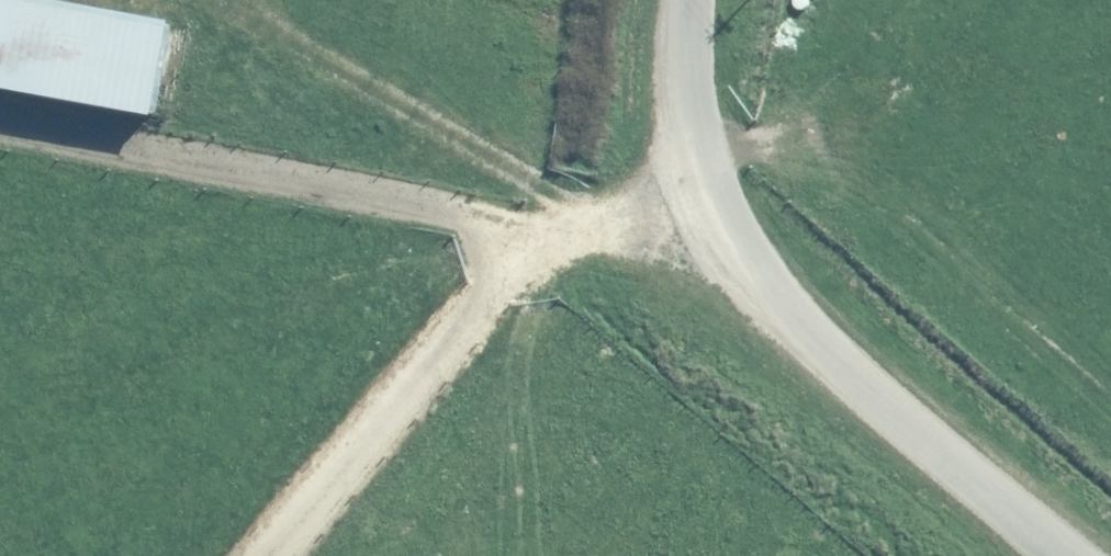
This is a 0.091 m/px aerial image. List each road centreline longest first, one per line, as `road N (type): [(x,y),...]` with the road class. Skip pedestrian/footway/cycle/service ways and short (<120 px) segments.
road 1 (unclassified): [(1071,555),(763,285),(717,198),(692,117),(689,0)]
road 2 (track): [(717,198),(547,239),(284,555)]
road 3 (track): [(547,239),(0,129)]

